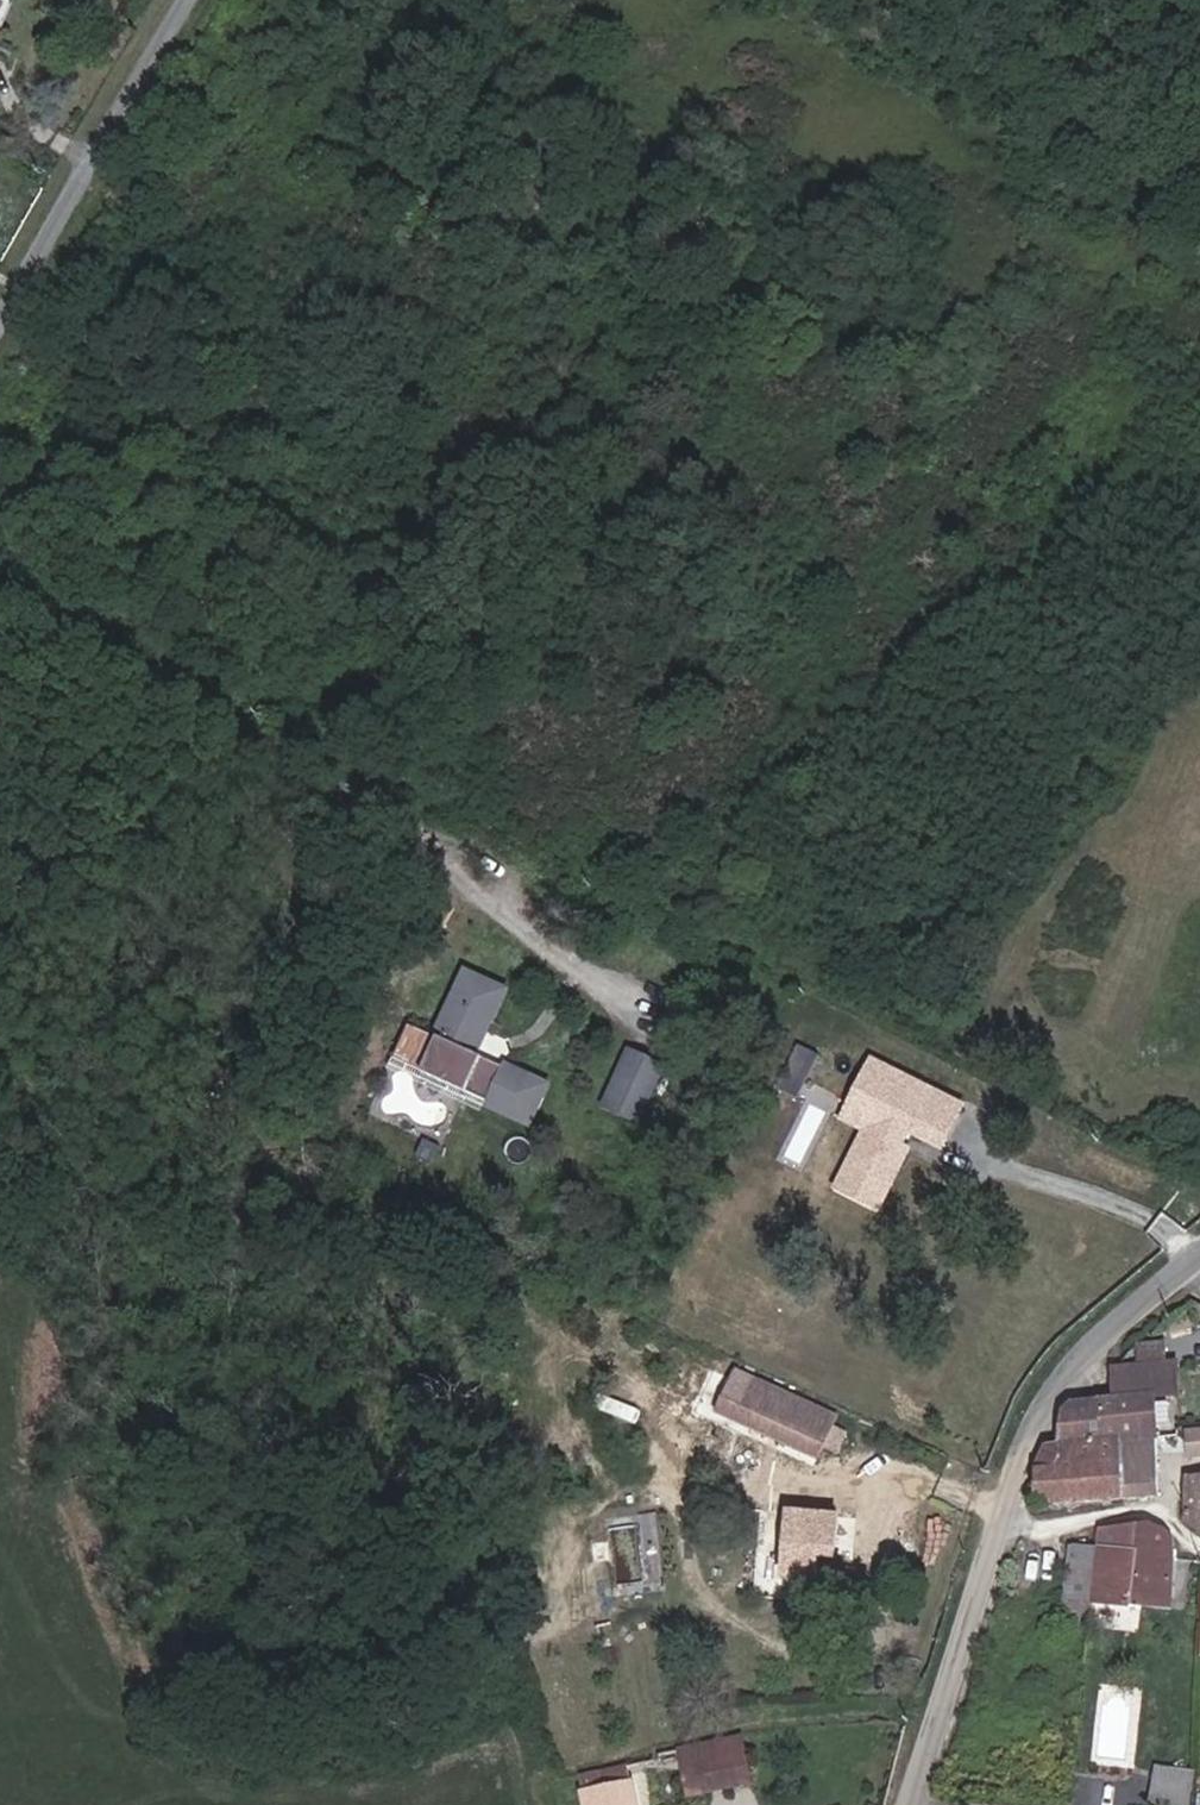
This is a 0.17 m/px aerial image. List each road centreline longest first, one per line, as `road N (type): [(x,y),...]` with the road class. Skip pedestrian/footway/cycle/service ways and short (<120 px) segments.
road 1 (unclassified): [(1199,1258),(1109,1332),(1060,1390),(1022,1471),(917,1804)]
road 2 (unclassified): [(199,0),(0,347)]

